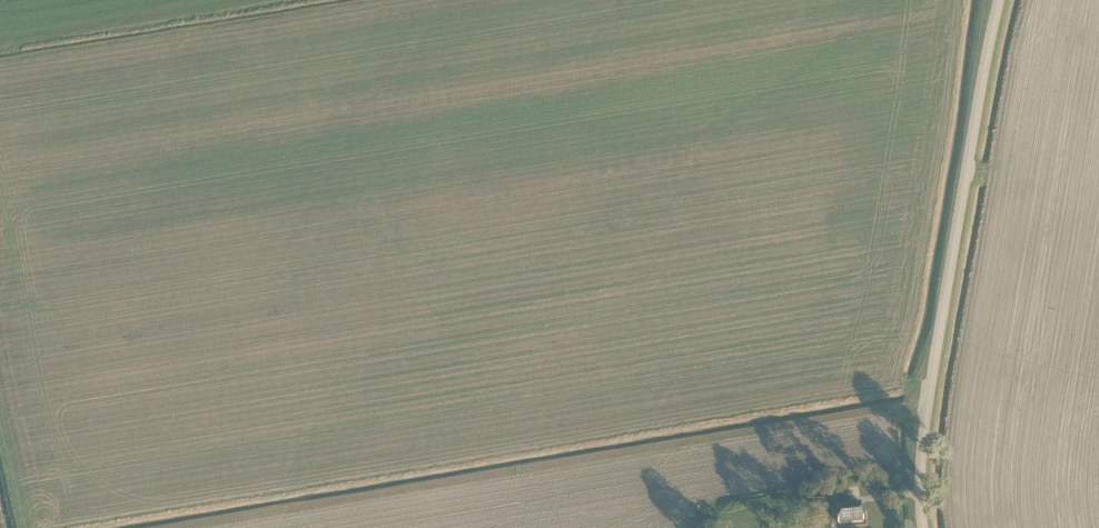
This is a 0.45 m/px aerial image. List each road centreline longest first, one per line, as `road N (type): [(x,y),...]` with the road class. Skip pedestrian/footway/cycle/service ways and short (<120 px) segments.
road 1 (tertiary): [(924,527),(929,396),(998,0)]

